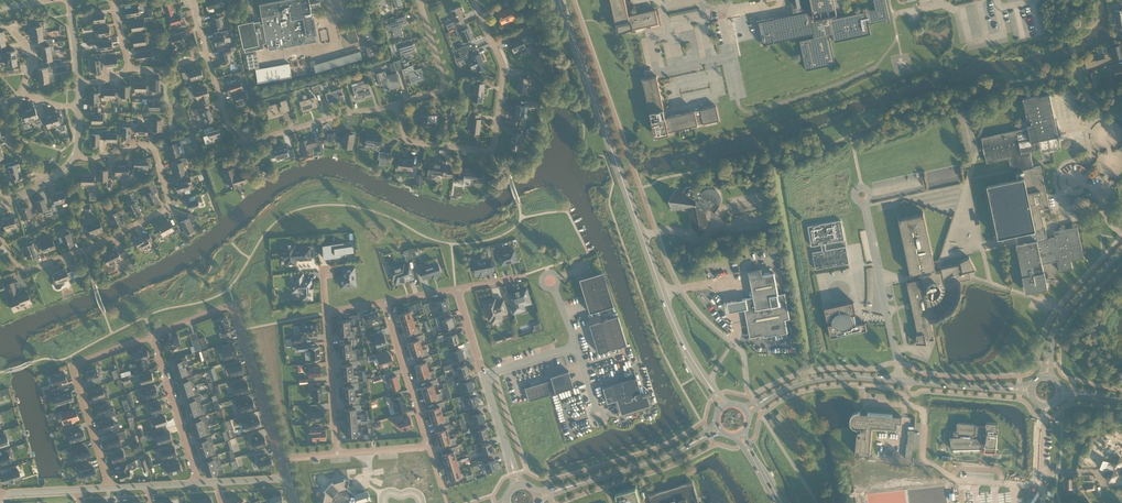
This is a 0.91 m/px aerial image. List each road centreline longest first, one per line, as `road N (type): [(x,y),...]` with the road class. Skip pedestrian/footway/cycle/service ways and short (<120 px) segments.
road 1 (primary): [(699,369),(671,314),(559,0)]
road 2 (residential): [(0,234),(16,263),(31,270),(101,244),(167,207),(151,147),(74,155)]
road 3 (residential): [(396,104),(408,141),(493,147),(503,67),(473,0)]
road 4 (residential): [(396,104),(253,140),(228,122),(206,55)]
road 5 (residential): [(280,458),(233,309),(153,335)]
road 6 (residential): [(153,335),(73,365),(112,488)]
road 7 (unclassified): [(1045,405),(1040,487),(959,481),(922,462)]
road 8 (unclassified): [(897,380),(864,203)]
road 9 (residential): [(198,483),(153,335)]
road 10 (residential): [(386,303),(429,446)]
road 11 (residential): [(419,0),(444,86),(396,104)]
road 12 (residential): [(337,453),(327,313)]
road 13 (tertiary): [(768,397),(826,377),(897,380)]
road 14 (tertiary): [(1049,351),(1065,313),(1121,249)]

